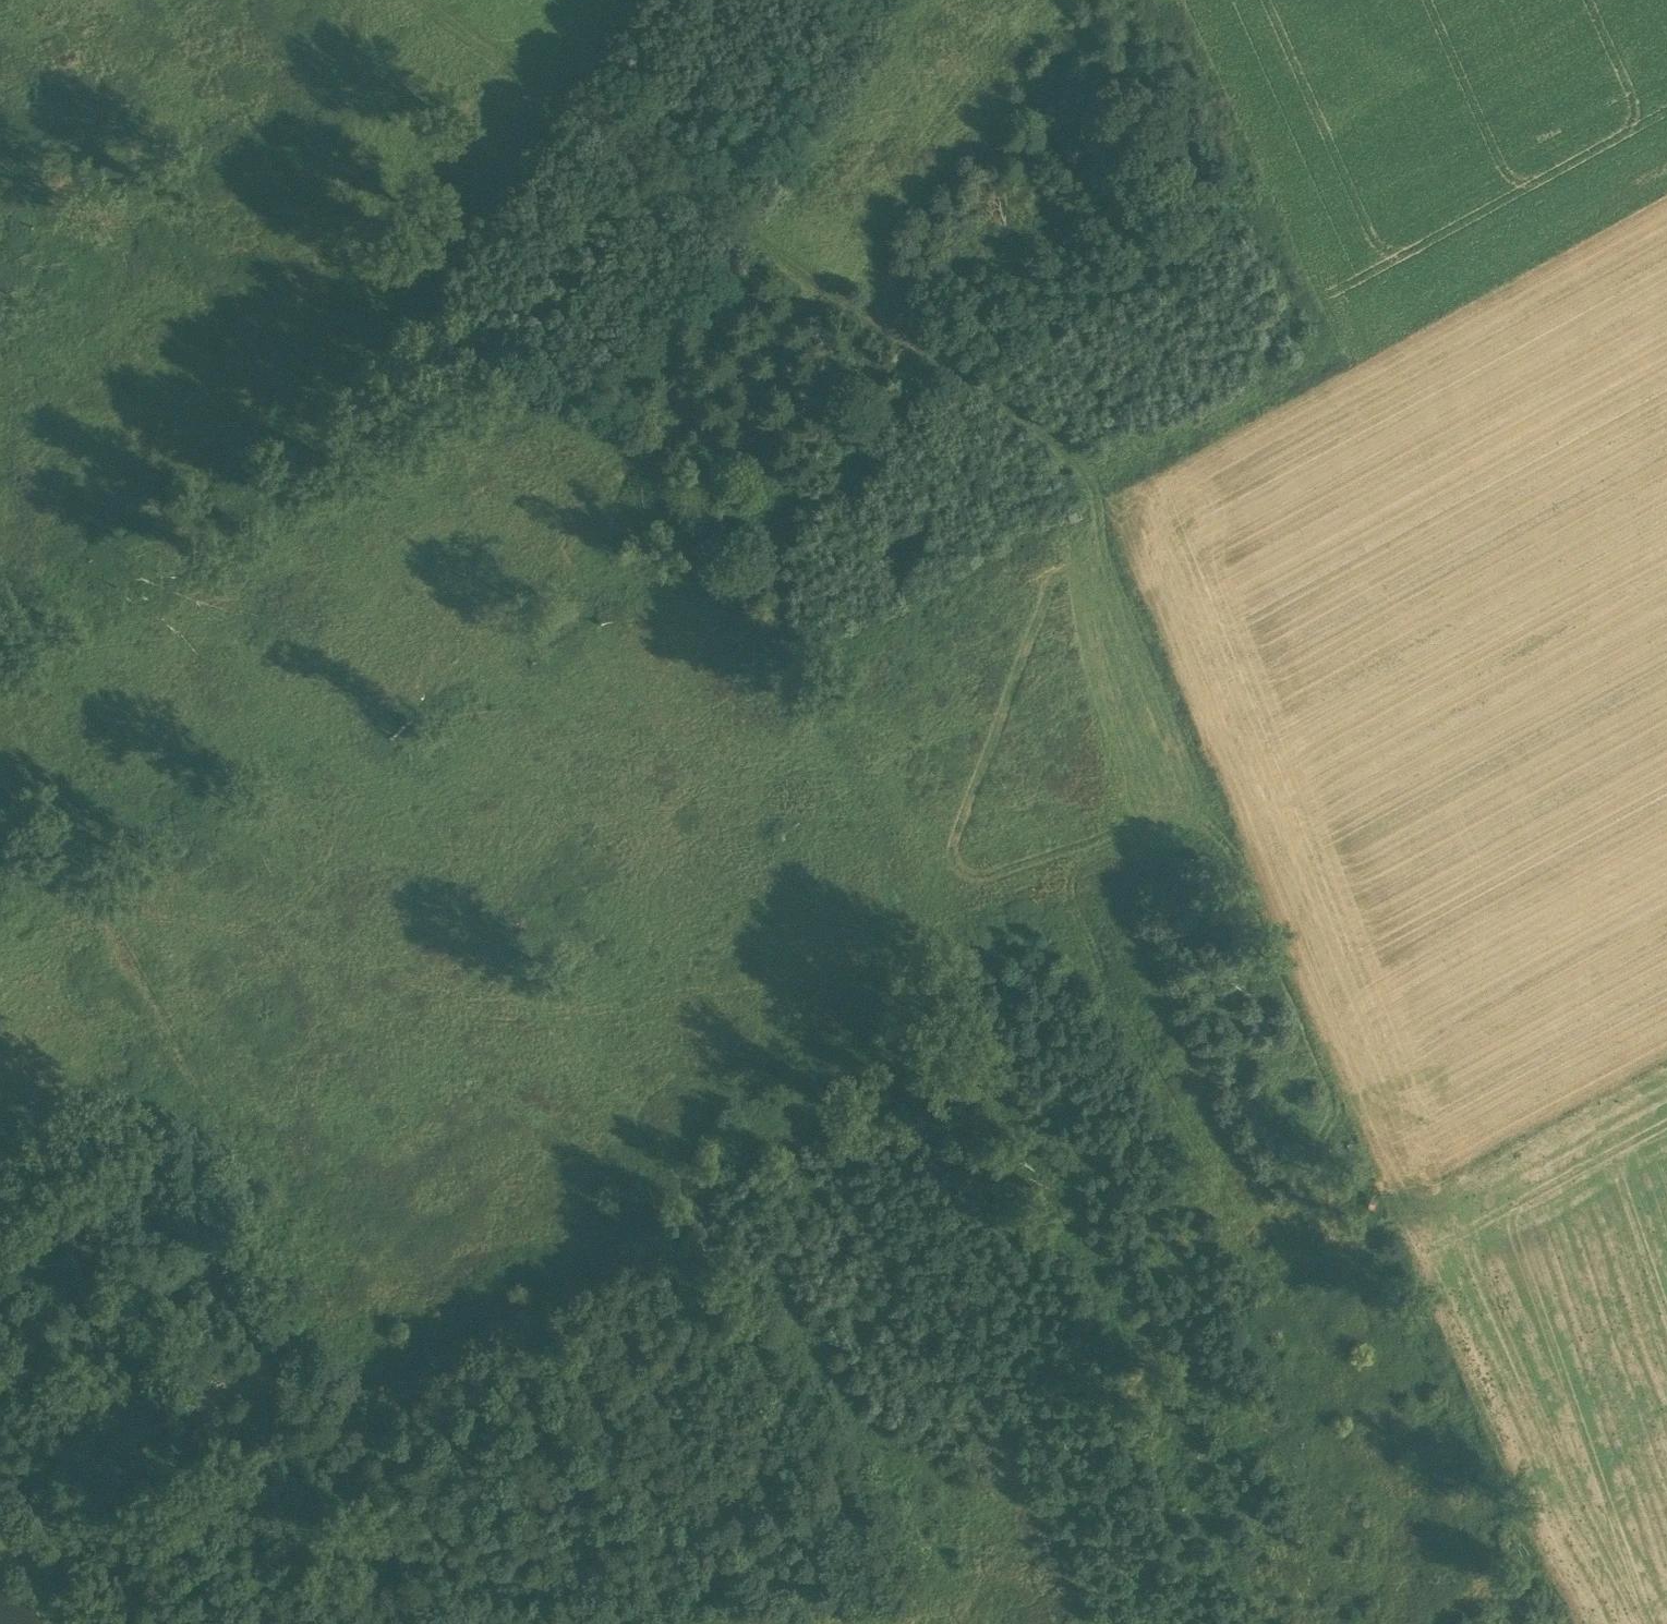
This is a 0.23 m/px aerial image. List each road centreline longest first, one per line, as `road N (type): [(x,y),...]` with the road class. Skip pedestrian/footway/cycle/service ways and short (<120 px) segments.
road 1 (track): [(1109,482),(904,365),(428,0)]
road 2 (track): [(240,1128),(201,1090),(0,745)]

